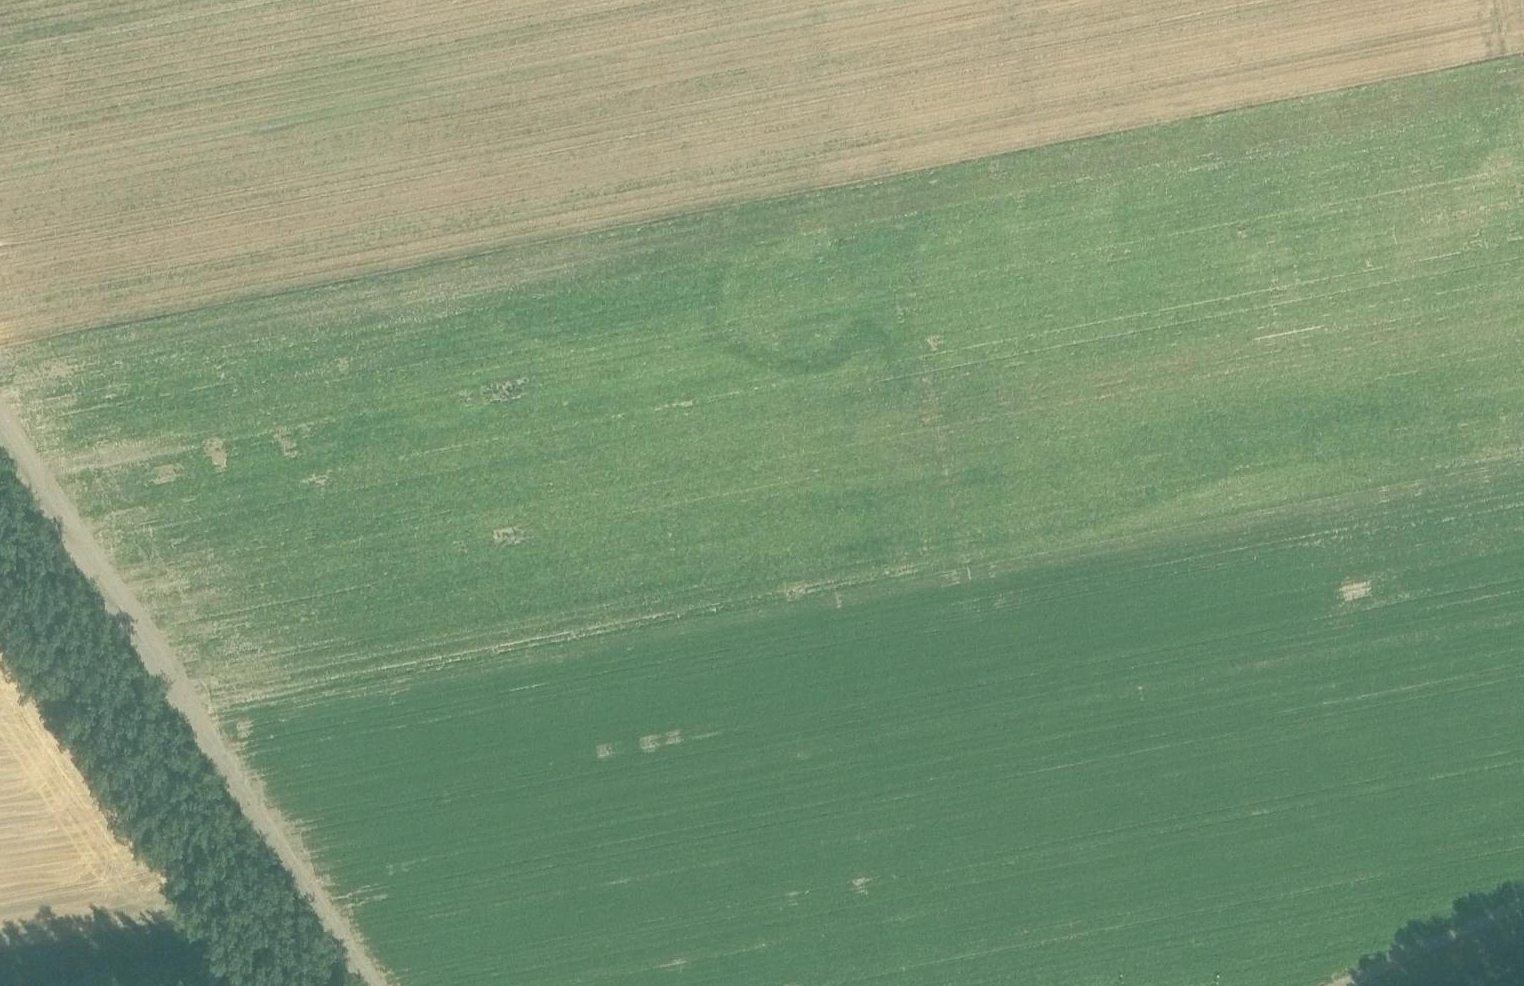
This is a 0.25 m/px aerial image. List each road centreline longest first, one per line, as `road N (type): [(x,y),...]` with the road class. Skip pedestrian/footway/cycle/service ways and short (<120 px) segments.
road 1 (unclassified): [(320,985),(0,513)]

